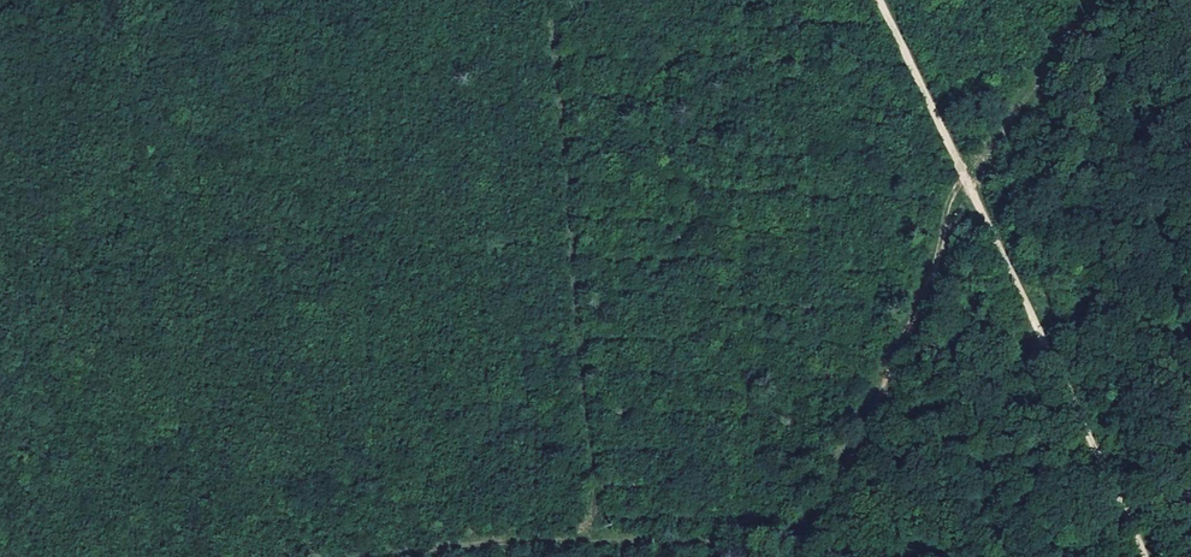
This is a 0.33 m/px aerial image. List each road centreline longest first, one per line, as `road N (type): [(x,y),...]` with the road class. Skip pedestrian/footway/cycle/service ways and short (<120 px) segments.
road 1 (track): [(790,556),(978,193)]
road 2 (track): [(1139,556),(1074,384),(978,193)]
road 3 (track): [(978,193),(1102,0)]
road 4 (track): [(978,193),(882,0)]

